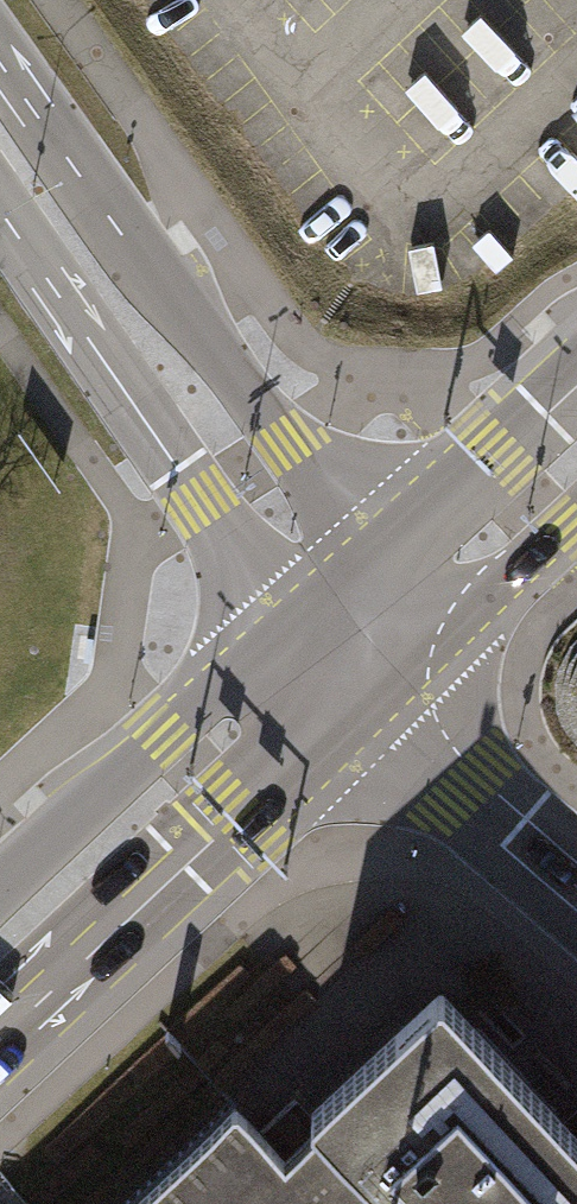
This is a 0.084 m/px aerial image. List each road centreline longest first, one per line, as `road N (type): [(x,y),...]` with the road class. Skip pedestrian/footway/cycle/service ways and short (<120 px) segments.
road 1 (secondary): [(368,544),(143,267),(0,62)]
road 2 (primary): [(0,1038),(195,855),(387,697)]
road 3 (secondary): [(0,219),(278,629)]
road 4 (primary): [(278,629),(0,885)]
road 5 (primary): [(576,348),(368,544)]
road 6 (residential): [(576,888),(460,787),(387,697)]
road 7 (primary): [(387,697),(576,519)]
road 8 (primary): [(387,697),(368,544)]
road 9 (primary): [(278,629),(387,697)]
road 10 (primary): [(368,544),(278,629)]

